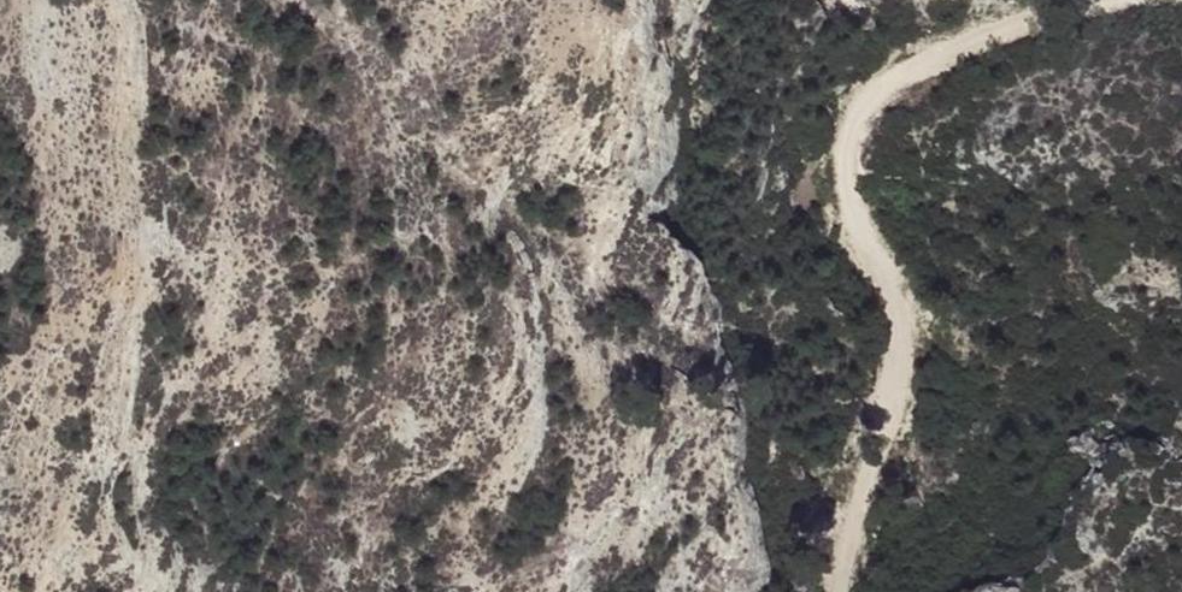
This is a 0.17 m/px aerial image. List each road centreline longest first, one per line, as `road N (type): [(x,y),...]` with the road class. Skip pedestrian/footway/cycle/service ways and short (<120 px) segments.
road 1 (track): [(837,591),(881,455),(902,354),(891,264),(844,186),(844,144),(856,115),(884,86),(983,33),(1117,0)]

